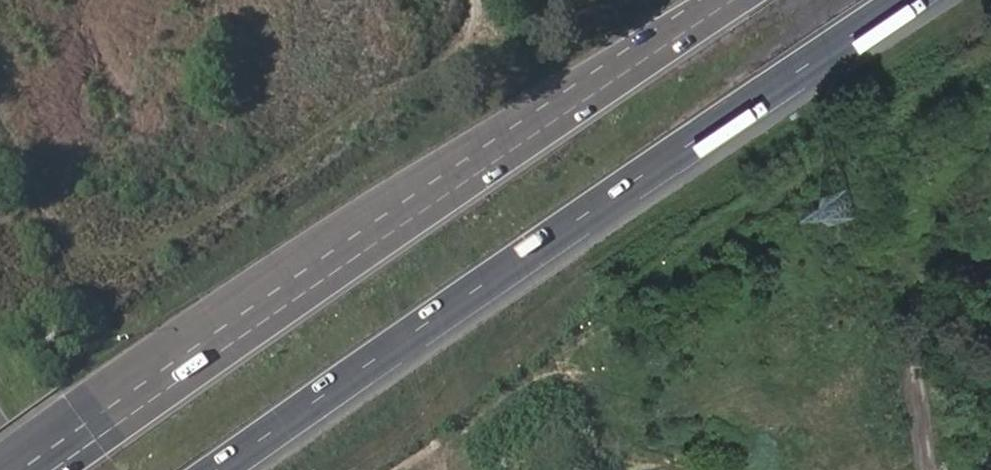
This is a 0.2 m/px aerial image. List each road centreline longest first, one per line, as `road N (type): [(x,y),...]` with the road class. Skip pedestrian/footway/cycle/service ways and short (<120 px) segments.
road 1 (motorway): [(215,469),(910,0)]
road 2 (motorway): [(733,0),(51,469)]

